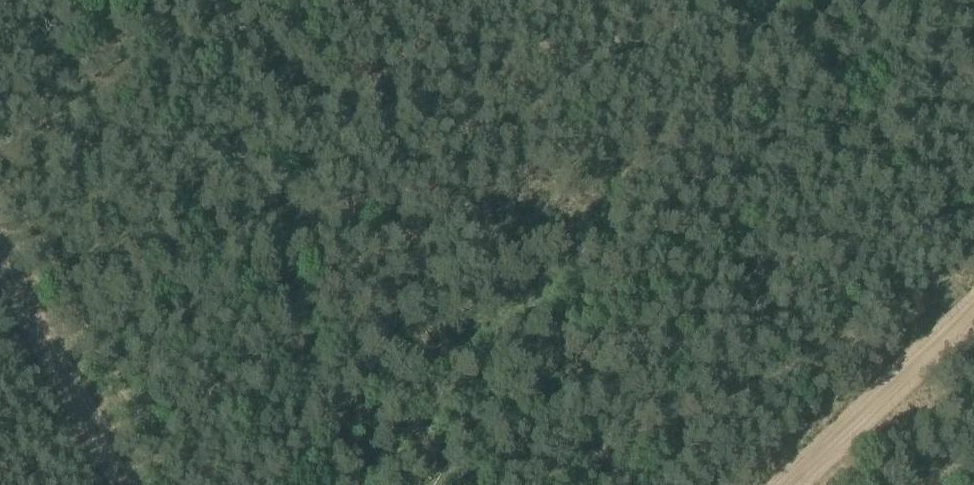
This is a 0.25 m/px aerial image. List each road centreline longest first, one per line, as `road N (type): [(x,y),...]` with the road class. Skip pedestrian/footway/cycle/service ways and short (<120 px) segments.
road 1 (track): [(973,310),(788,484)]
road 2 (track): [(0,270),(124,484)]

